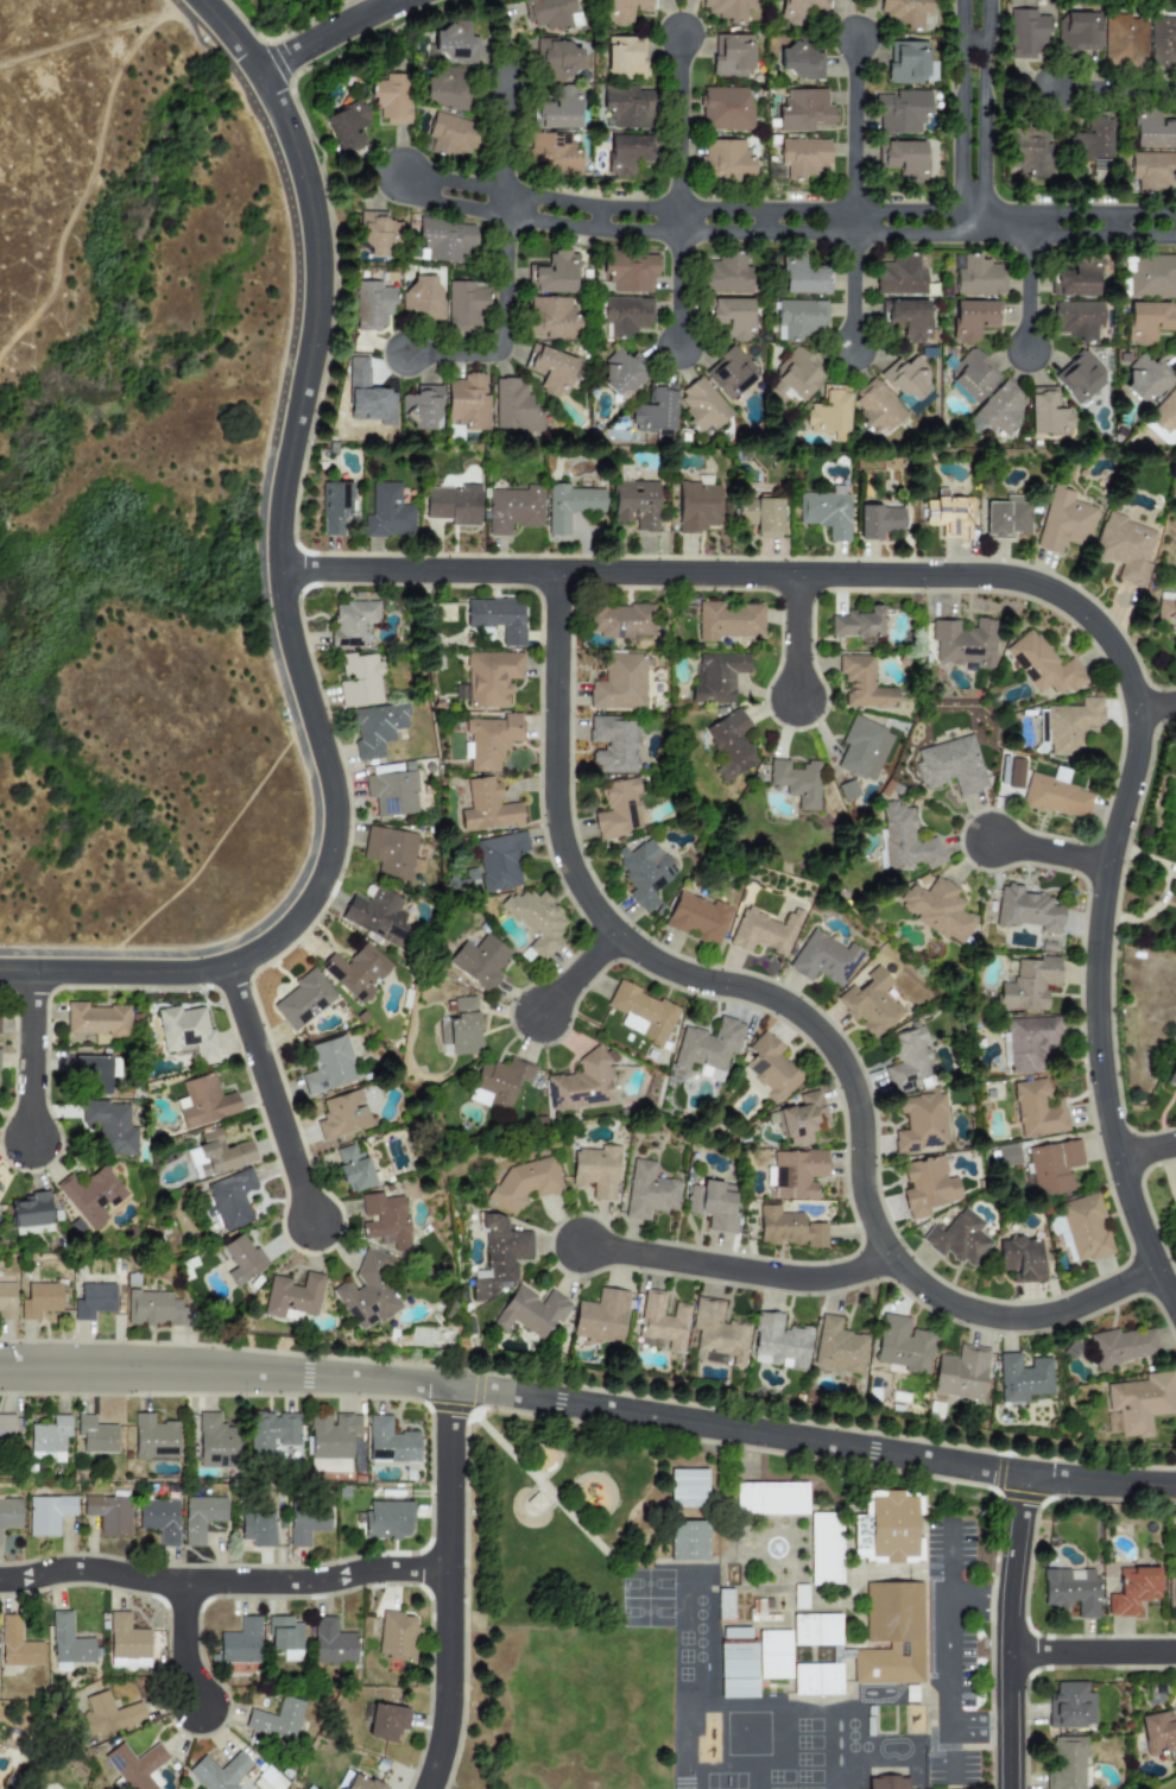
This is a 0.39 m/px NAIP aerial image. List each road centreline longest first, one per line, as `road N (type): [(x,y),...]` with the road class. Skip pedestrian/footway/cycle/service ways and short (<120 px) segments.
road 1 (residential): [(278,569),(982,576),(1033,586),(1075,607),(1107,639),(1132,693),(1136,751),(1102,891),(1096,1031),(1124,1186),(1175,1309)]
road 2 (residential): [(1175,212),(596,208),(402,175),(423,195),(504,219)]
road 3 (residential): [(1156,1269),(1043,1316),(992,1317),(927,1291),(899,1269),(868,1214),(853,1089),(823,1036),(772,998),(679,974),(615,934)]
road 4 (tertiary): [(0,970),(206,971),(261,948),(309,900),(330,851),(333,802),(283,617),(278,569)]
road 5 (residential): [(451,1387),(1024,1475)]
road 6 (tertiary): [(278,569),(280,502),(317,284),(302,171),(258,72)]
road 7 (residential): [(676,230),(1175,237)]
road 8 (residential): [(0,1581),(88,1569),(152,1582),(299,1582),(448,1568)]
road 9 (residential): [(451,1387),(447,1688),(427,1788)]
road 10 (residential): [(615,934),(580,887),(557,827),(555,573)]
road 11 (residential): [(125,1370),(451,1387)]
road 12 (residential): [(887,1252),(853,1272),(802,1279),(580,1246)]
road 13 (residential): [(1024,1475),(1007,1604),(1009,1788)]
road 14 (residential): [(226,966),(310,1222)]
road 15 (residential): [(504,219),(495,348),(478,356),(407,354)]
road 16 (residential): [(679,34),(676,230)]
road 17 (residential): [(854,42),(852,234)]
road 18 (residential): [(504,219),(676,230)]
road 19 (residential): [(31,971),(29,1140)]
road 20 (residential): [(1175,1653),(1007,1654)]
road 21 (tertiary): [(258,72),(396,0)]
road 22 (tertiary): [(1024,1475),(1175,1487)]
road 23 (residential): [(1030,211),(1026,350)]
road 24 (residential): [(973,100),(969,233)]
road 25 (residential): [(505,86),(504,219)]
road 26 (residential): [(183,1582),(184,1663),(197,1707)]
road 27 (residential): [(0,1369),(125,1370)]
road 28 (residential): [(796,575),(795,700)]

